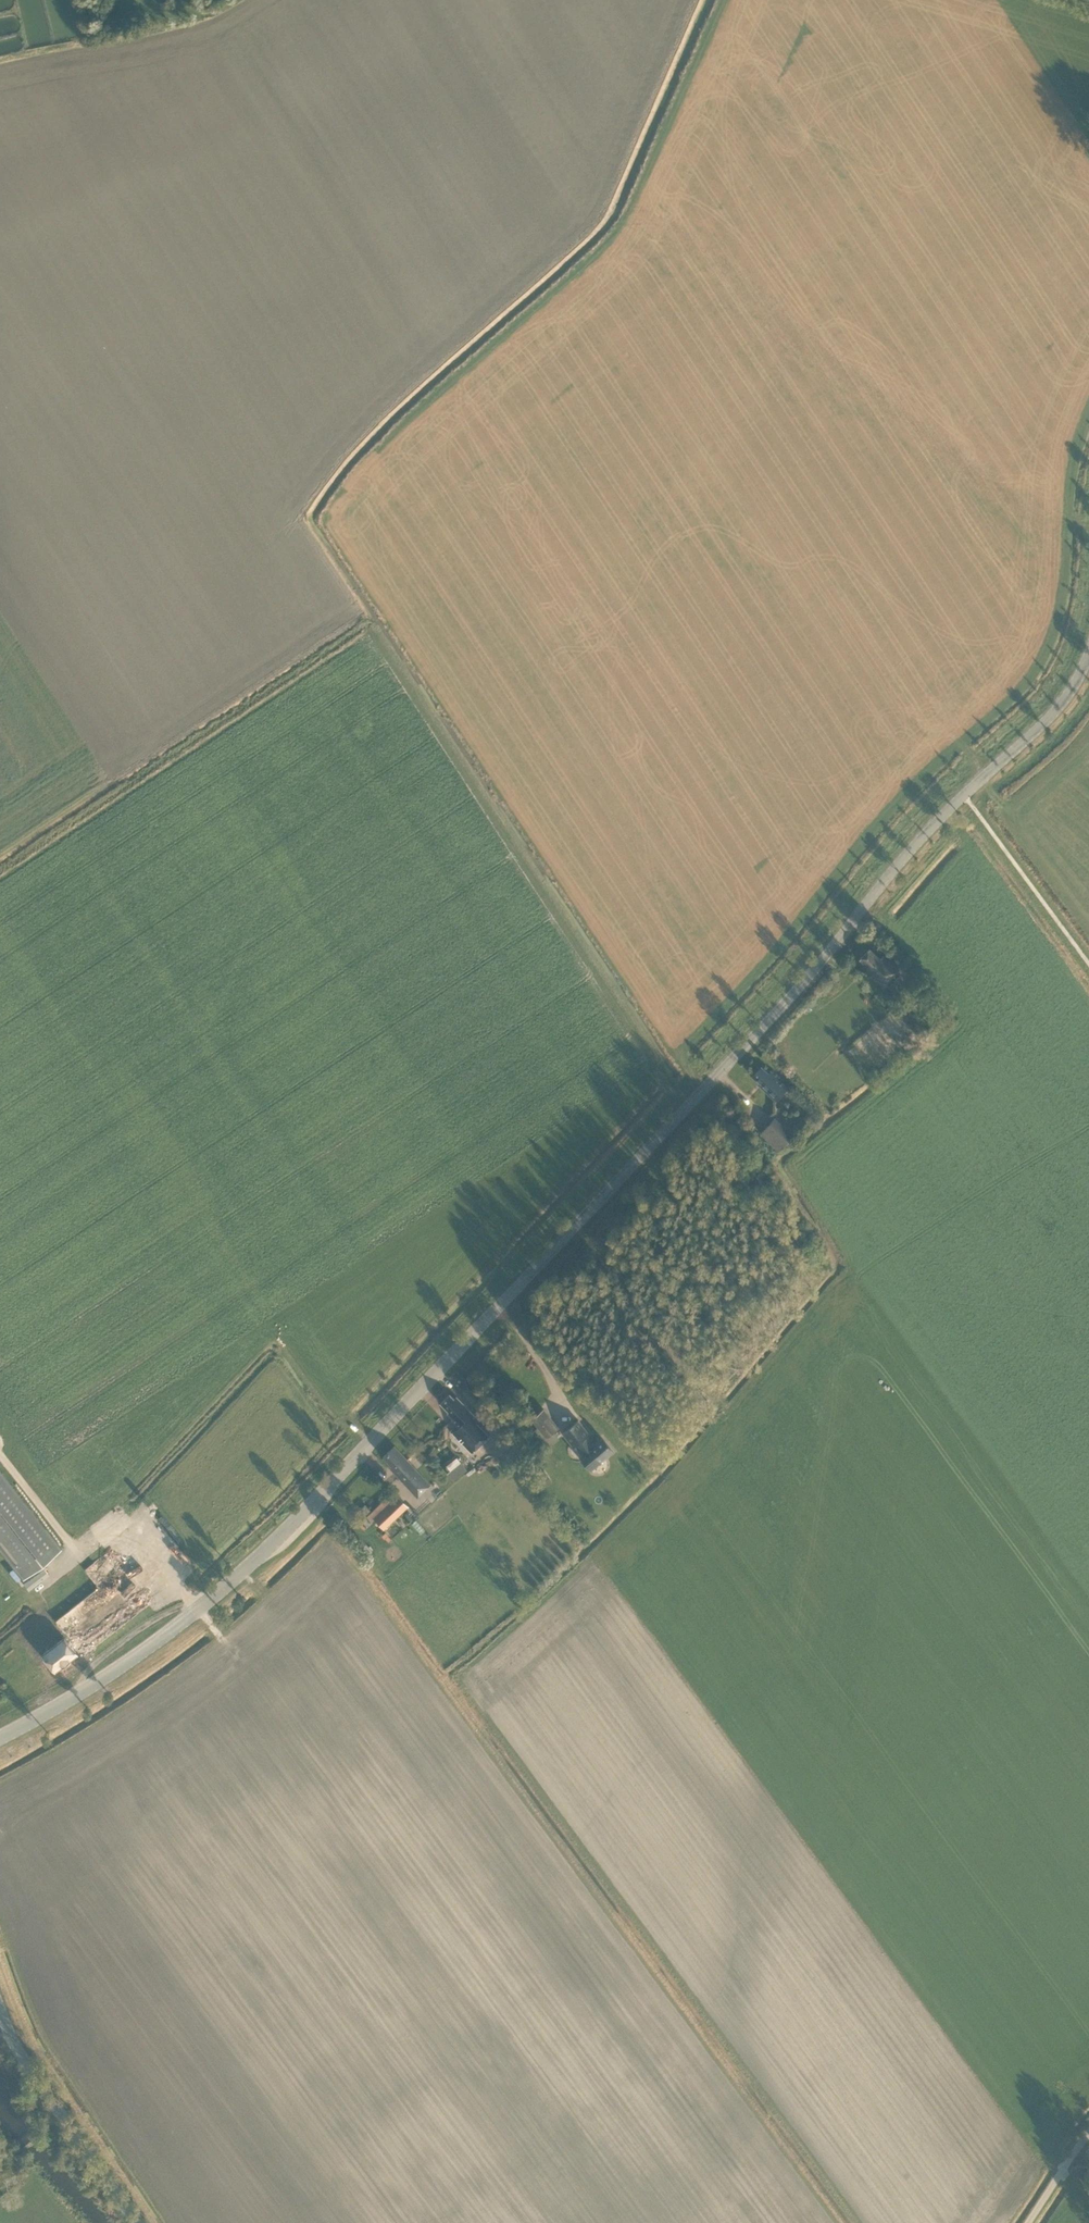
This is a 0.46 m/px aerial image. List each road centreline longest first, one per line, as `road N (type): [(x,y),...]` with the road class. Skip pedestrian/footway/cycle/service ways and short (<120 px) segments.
road 1 (tertiary): [(0,1739),(140,1654),(315,1502),(826,957),(941,817),(1053,712),(1088,650)]
road 2 (tertiary): [(134,2222),(0,2011)]

